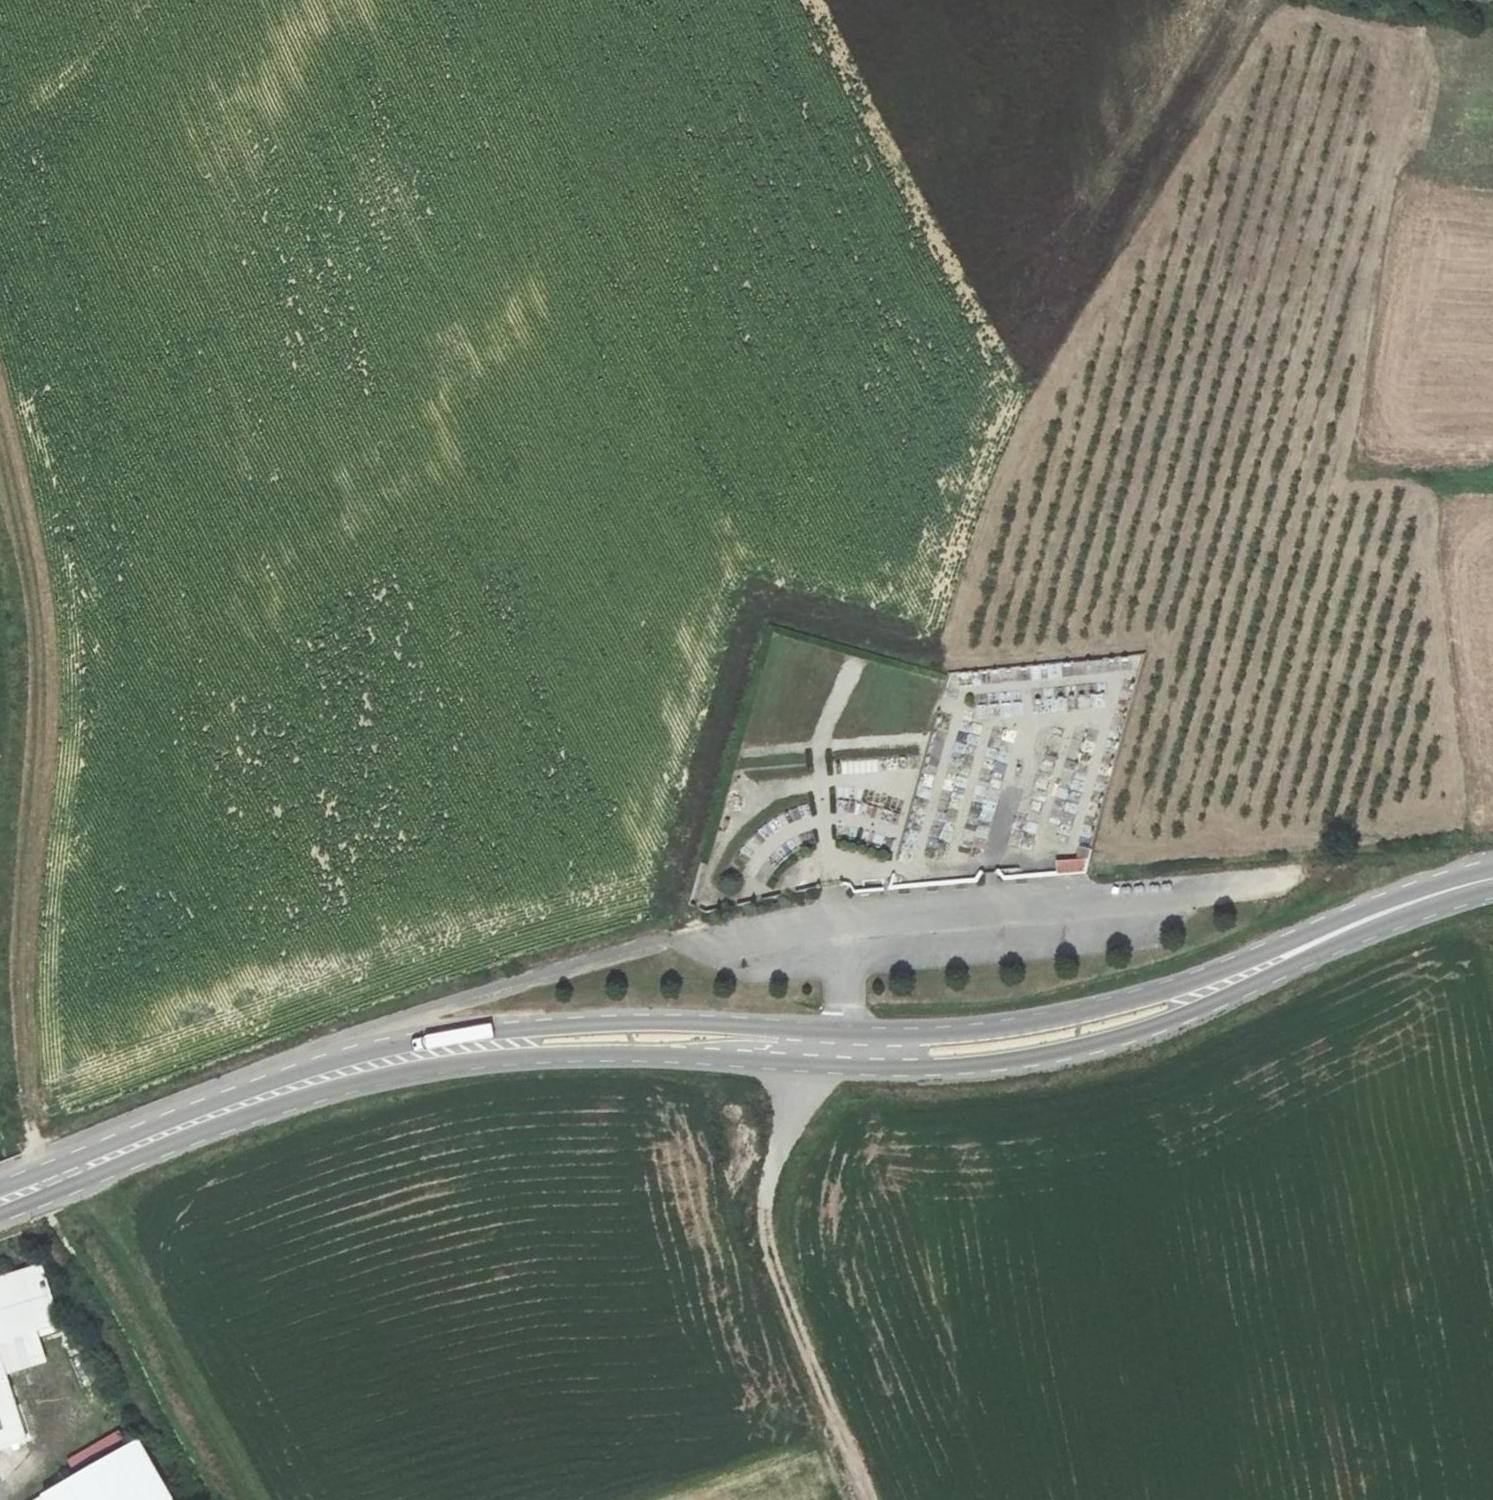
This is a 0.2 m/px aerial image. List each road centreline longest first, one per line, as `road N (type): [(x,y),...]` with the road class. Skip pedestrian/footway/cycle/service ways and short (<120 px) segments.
road 1 (secondary): [(0,1204),(195,1125),(357,1073),(490,1048),(667,1040),(909,1051),(1086,1030),(1181,1001),(1401,906),(1492,879)]
road 2 (track): [(811,1048),(772,1172),(766,1243),(871,1499)]

